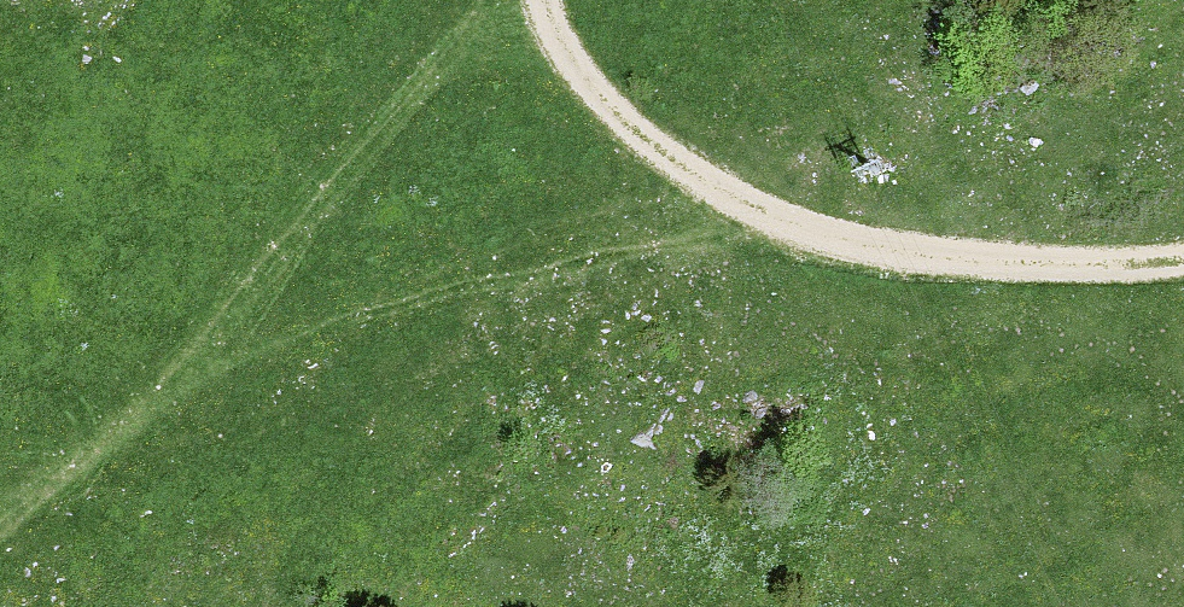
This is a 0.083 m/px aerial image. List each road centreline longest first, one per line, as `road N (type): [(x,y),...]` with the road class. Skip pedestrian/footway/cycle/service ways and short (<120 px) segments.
road 1 (track): [(120,446),(783,225)]
road 2 (track): [(783,225),(936,257),(1183,261)]
road 3 (track): [(783,225),(587,81),(536,0)]
road 4 (track): [(0,539),(120,446)]

